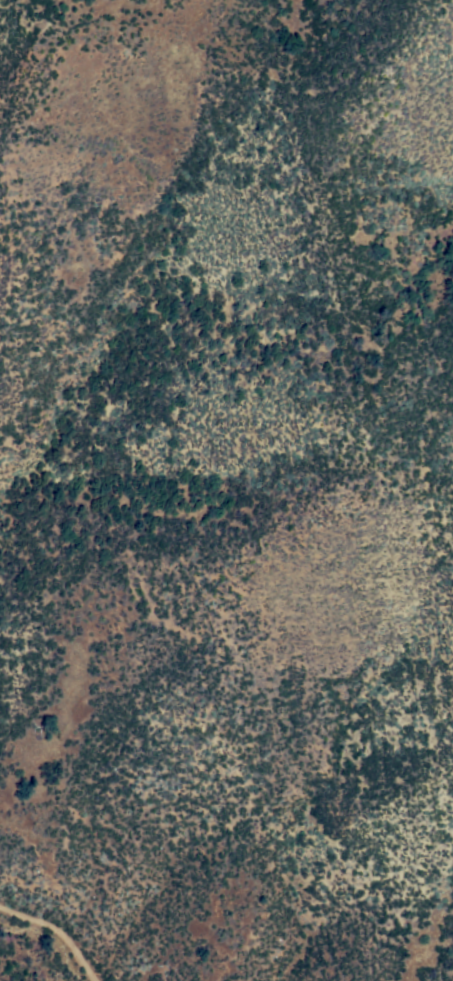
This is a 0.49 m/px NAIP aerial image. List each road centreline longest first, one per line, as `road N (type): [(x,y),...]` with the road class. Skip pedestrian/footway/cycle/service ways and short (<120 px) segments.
road 1 (track): [(95,980),(56,930),(0,910)]

